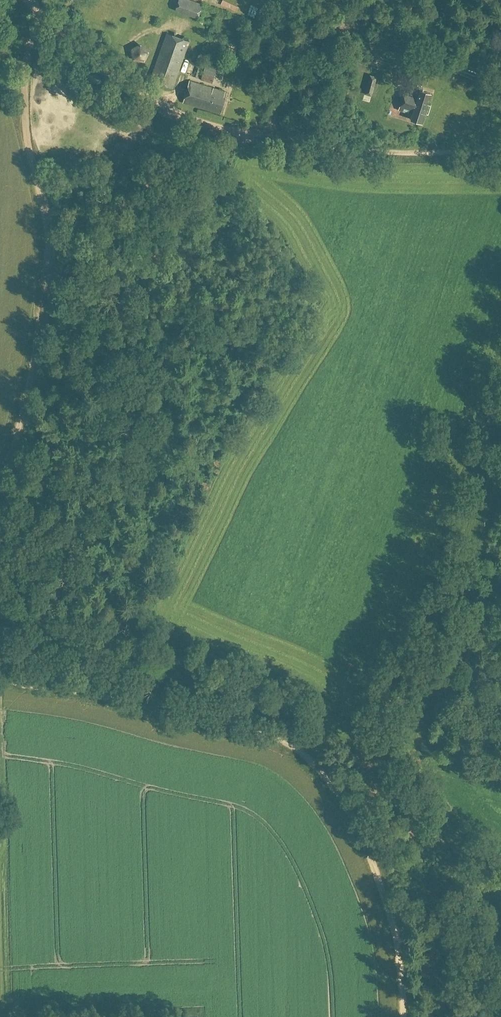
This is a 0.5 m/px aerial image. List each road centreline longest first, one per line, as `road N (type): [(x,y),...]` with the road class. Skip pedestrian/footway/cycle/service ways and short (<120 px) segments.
road 1 (track): [(500,898),(392,767),(279,697),(0,590)]
road 2 (track): [(404,1016),(394,921),(372,856),(339,794),(291,744),(4,676)]
road 3 (track): [(0,518),(48,283),(48,216),(28,141),(37,7)]
road 4 (track): [(500,150),(378,152),(207,122),(138,91),(27,0)]
road 5 (track): [(392,767),(500,432)]
road 6 (track): [(4,981),(0,747)]
road 7 (track): [(369,0),(299,66),(263,136)]
road 8 (track): [(48,214),(122,162),(169,106)]

